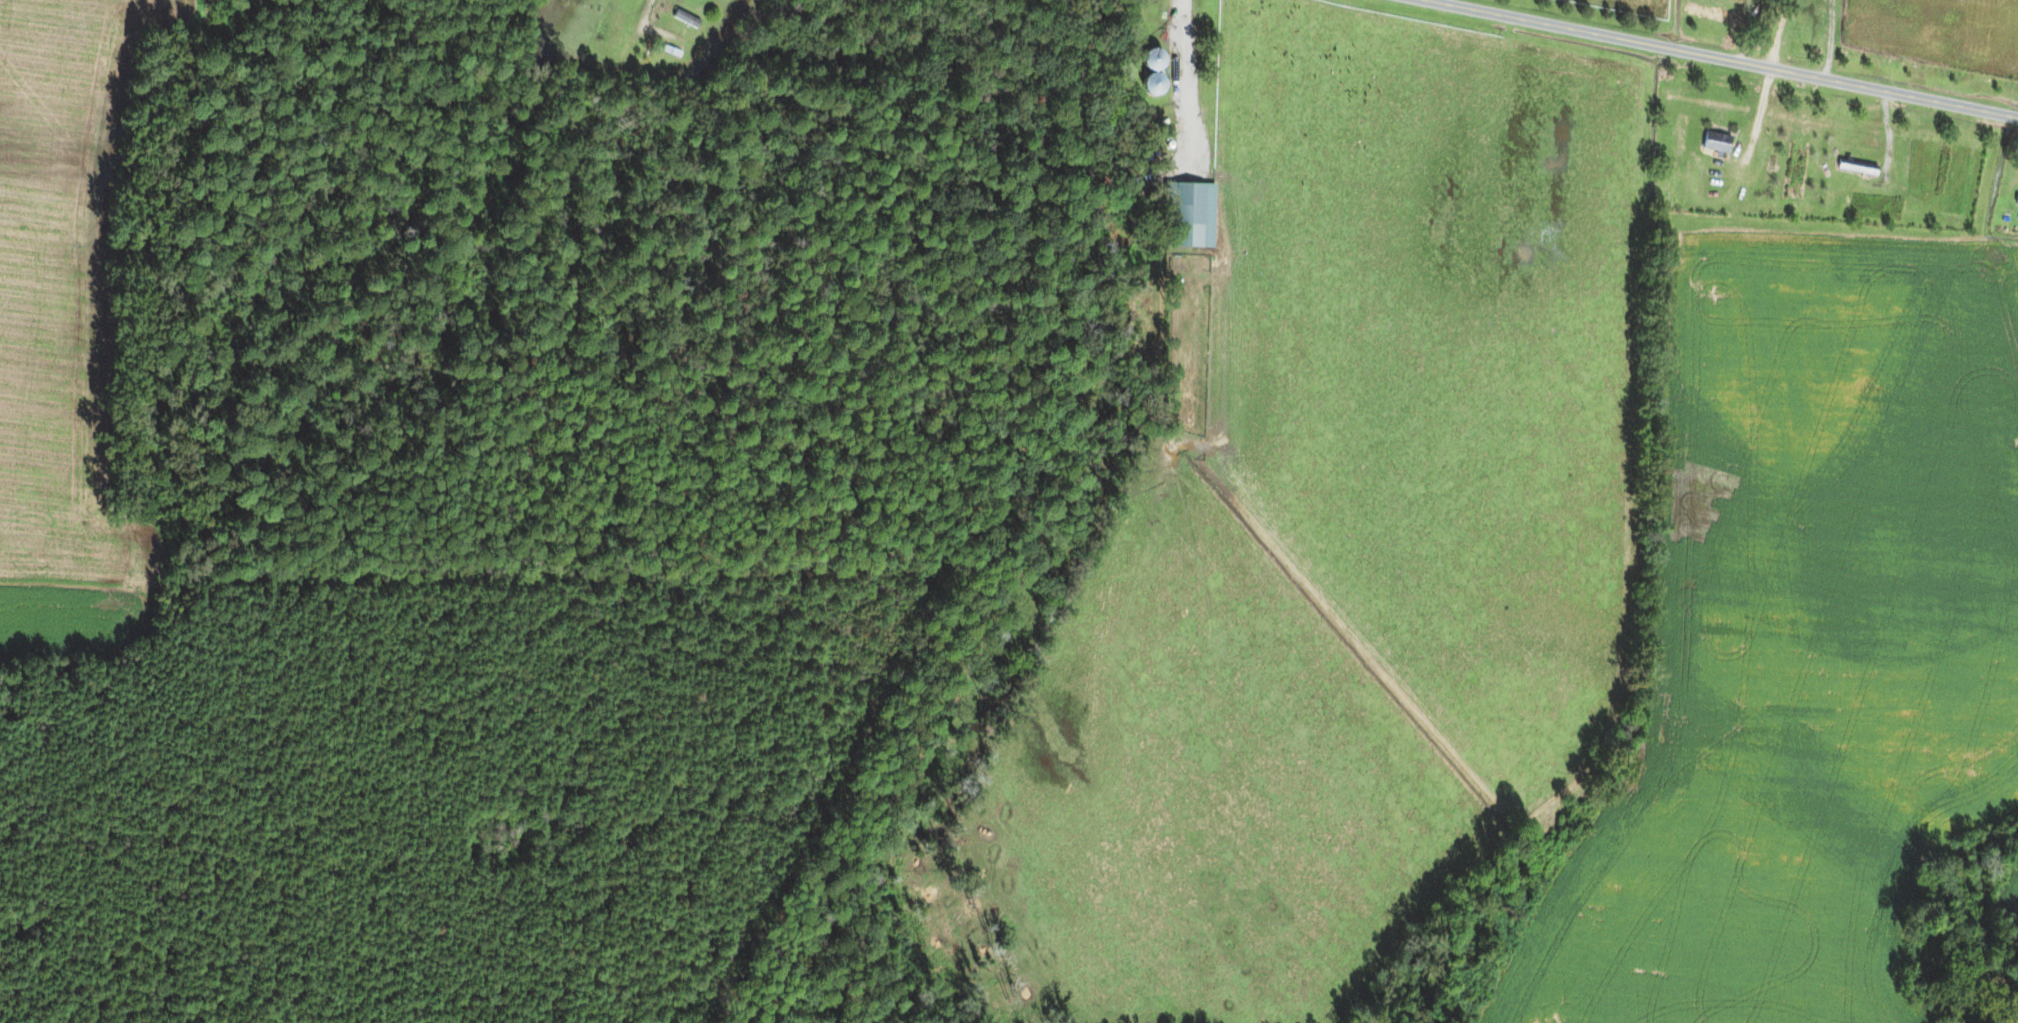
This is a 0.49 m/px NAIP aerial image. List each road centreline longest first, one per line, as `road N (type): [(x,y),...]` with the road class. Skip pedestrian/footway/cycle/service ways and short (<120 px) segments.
road 1 (residential): [(1418,0),(2017,118)]

